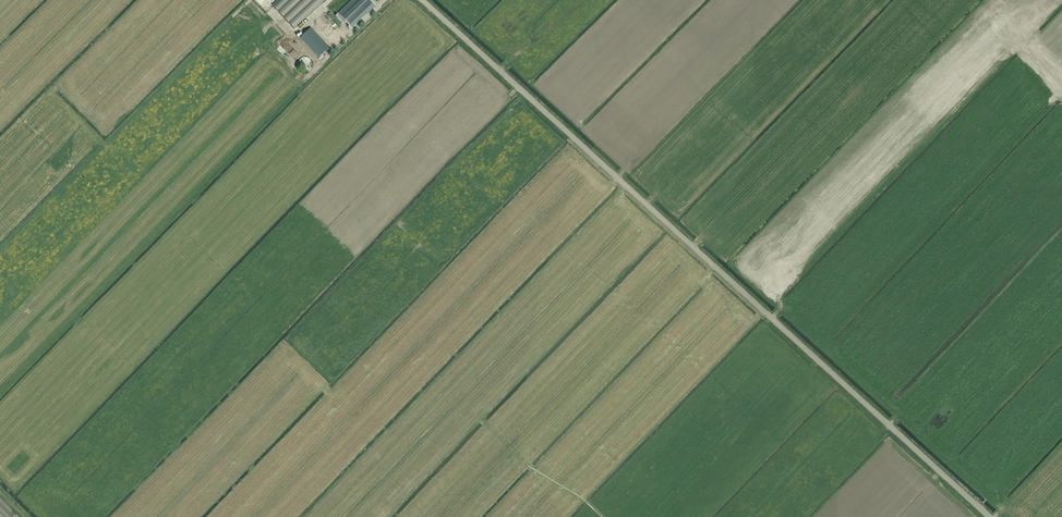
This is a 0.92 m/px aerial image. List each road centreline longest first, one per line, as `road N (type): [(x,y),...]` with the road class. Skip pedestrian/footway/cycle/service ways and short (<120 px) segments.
road 1 (unclassified): [(989,516),(422,0)]

